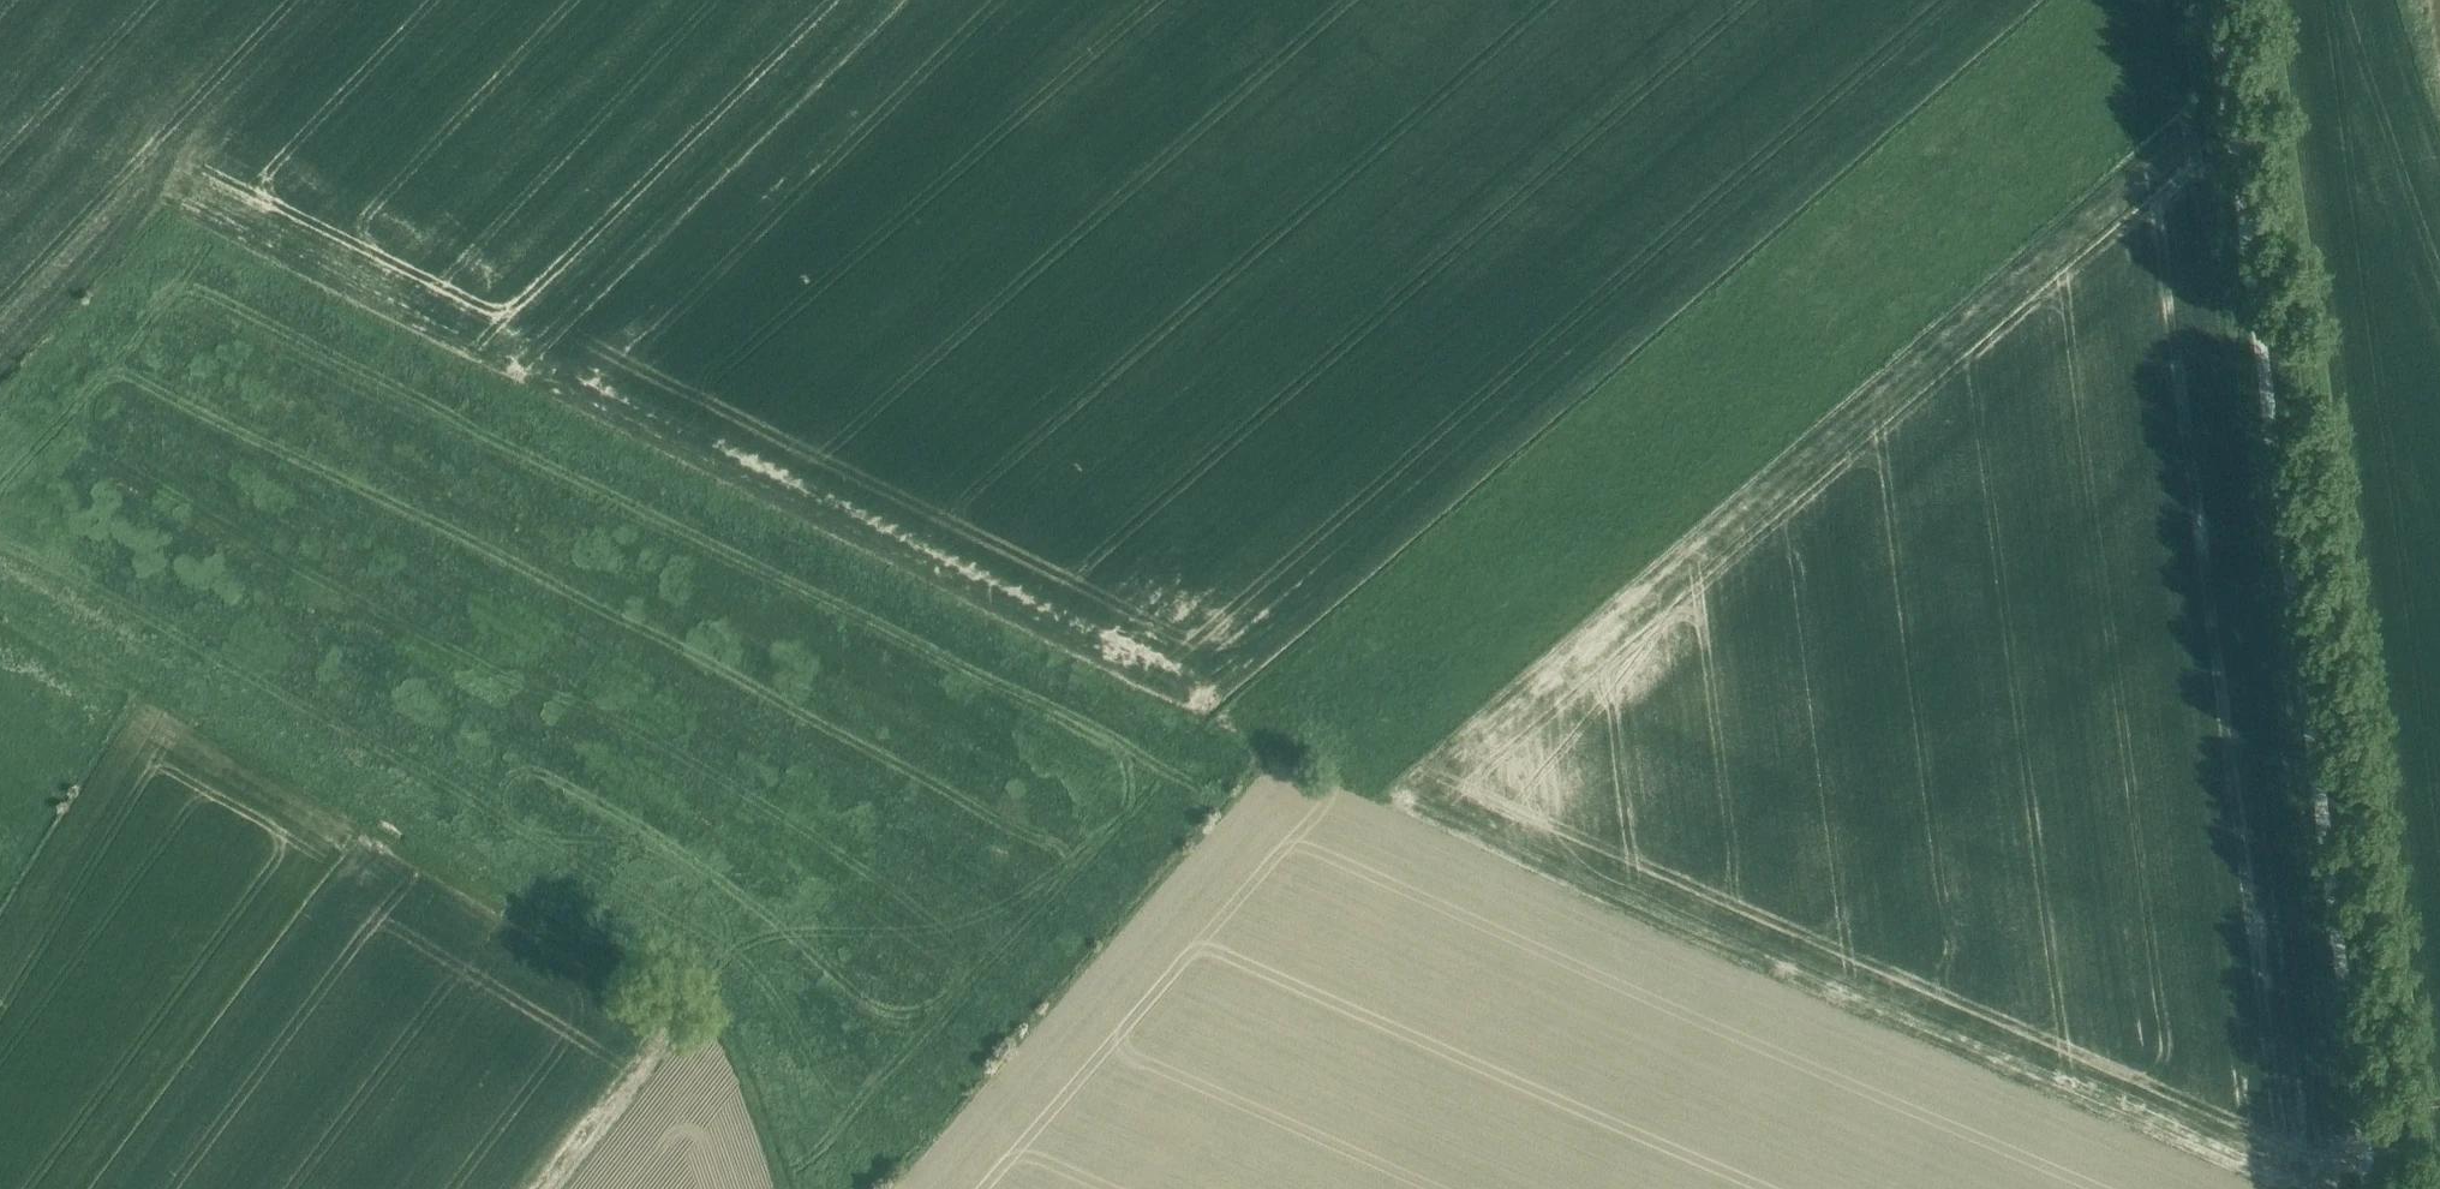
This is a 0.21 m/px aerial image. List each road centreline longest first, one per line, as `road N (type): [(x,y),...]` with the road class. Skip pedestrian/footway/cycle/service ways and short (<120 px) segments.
road 1 (unclassified): [(2217,0),(2373,1188)]

